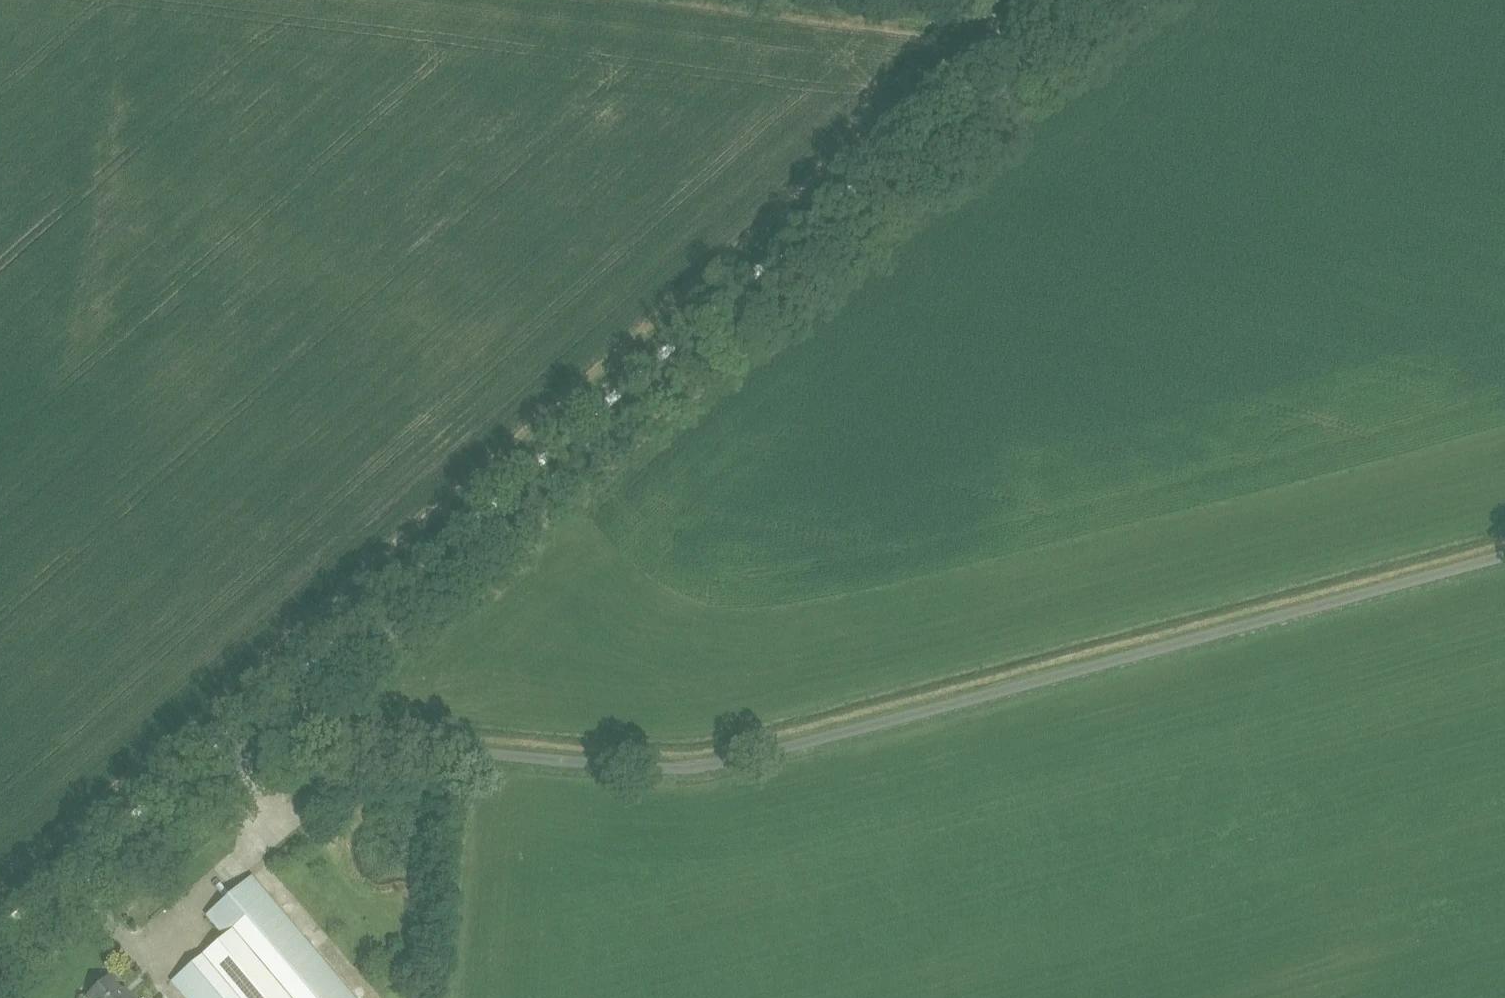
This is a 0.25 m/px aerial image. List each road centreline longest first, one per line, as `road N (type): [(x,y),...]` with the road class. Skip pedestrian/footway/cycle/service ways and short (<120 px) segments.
road 1 (unclassified): [(283,717),(318,737),(701,766),(1504,557)]
road 2 (secondary): [(283,717),(1113,0)]
road 3 (secondary): [(0,977),(283,717)]

